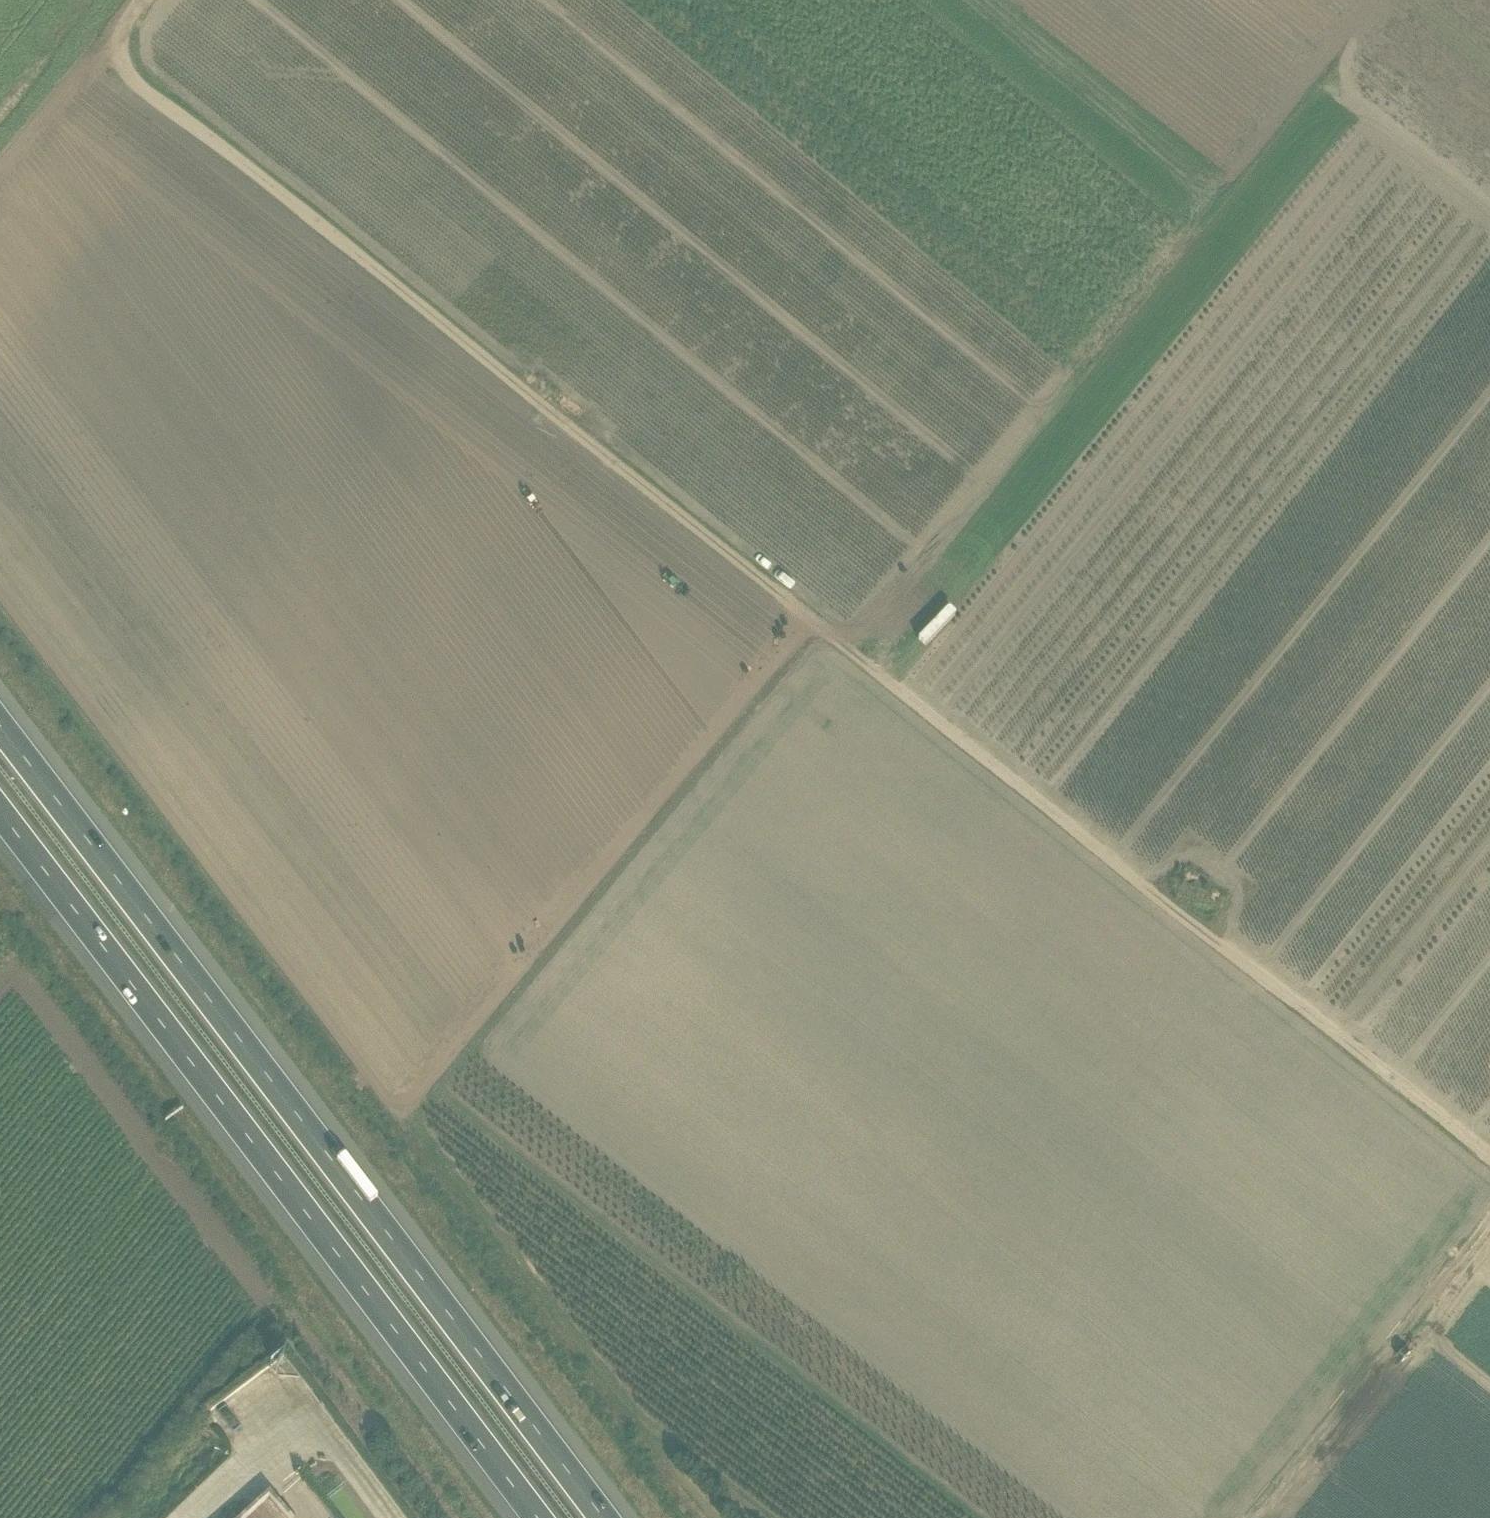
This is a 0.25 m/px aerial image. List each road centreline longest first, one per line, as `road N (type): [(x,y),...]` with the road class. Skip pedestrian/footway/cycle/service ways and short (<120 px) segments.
road 1 (track): [(1489,1159),(129,80),(115,48)]
road 2 (motorway): [(602,1517),(0,728)]
road 3 (motorway): [(0,813),(537,1517)]
road 4 (track): [(635,852),(825,626)]
road 5 (track): [(115,48),(0,181)]

